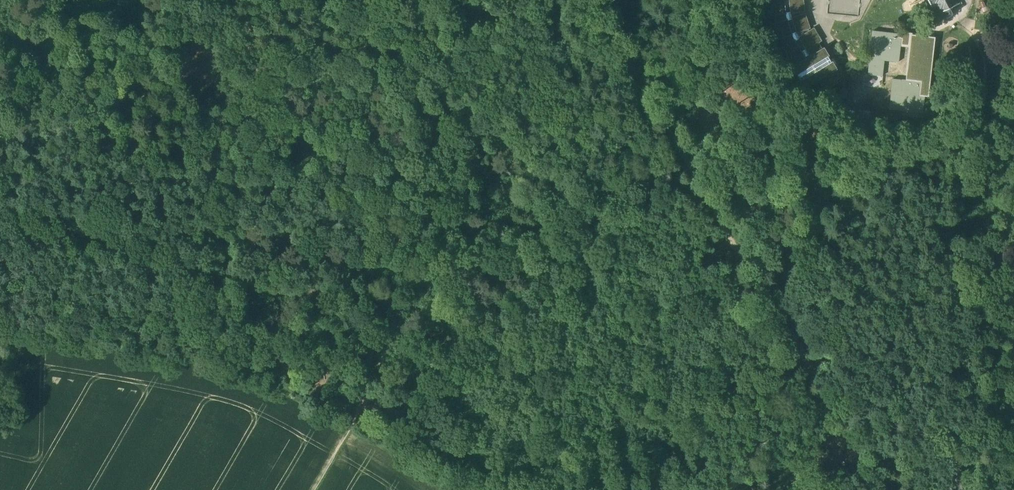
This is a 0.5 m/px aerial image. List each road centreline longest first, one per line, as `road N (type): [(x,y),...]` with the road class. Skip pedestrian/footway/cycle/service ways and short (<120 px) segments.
road 1 (track): [(594,0),(872,466)]
road 2 (track): [(314,489),(361,386),(466,2)]

